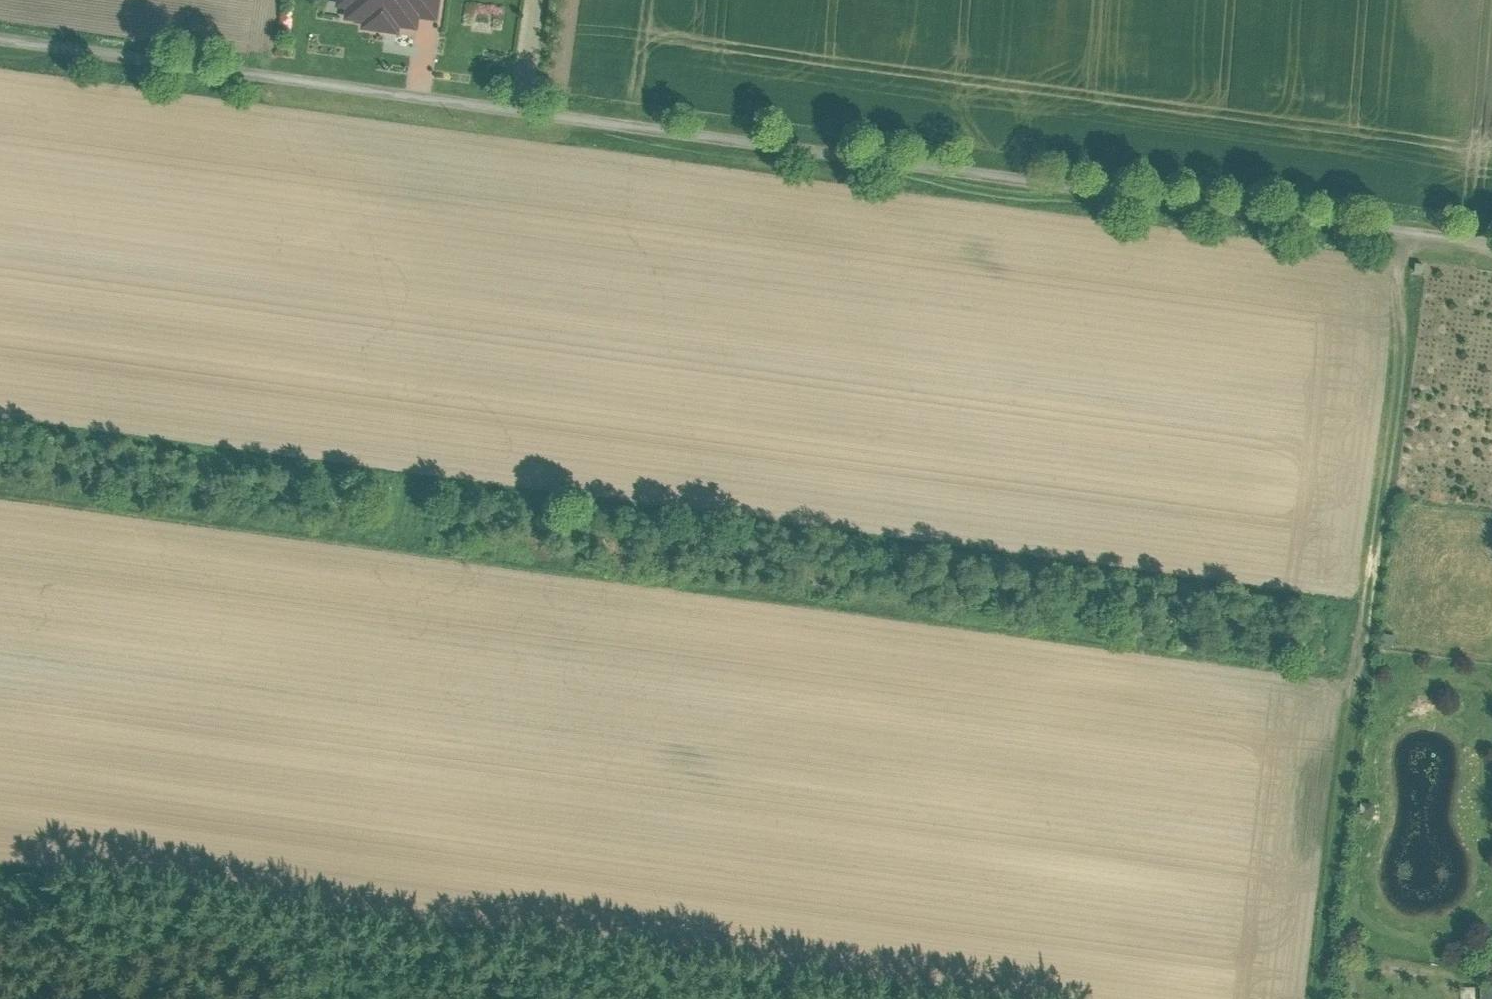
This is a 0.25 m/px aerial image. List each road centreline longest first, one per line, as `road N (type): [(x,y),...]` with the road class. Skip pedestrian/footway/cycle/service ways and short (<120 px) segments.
road 1 (unclassified): [(1491,249),(0,40)]

